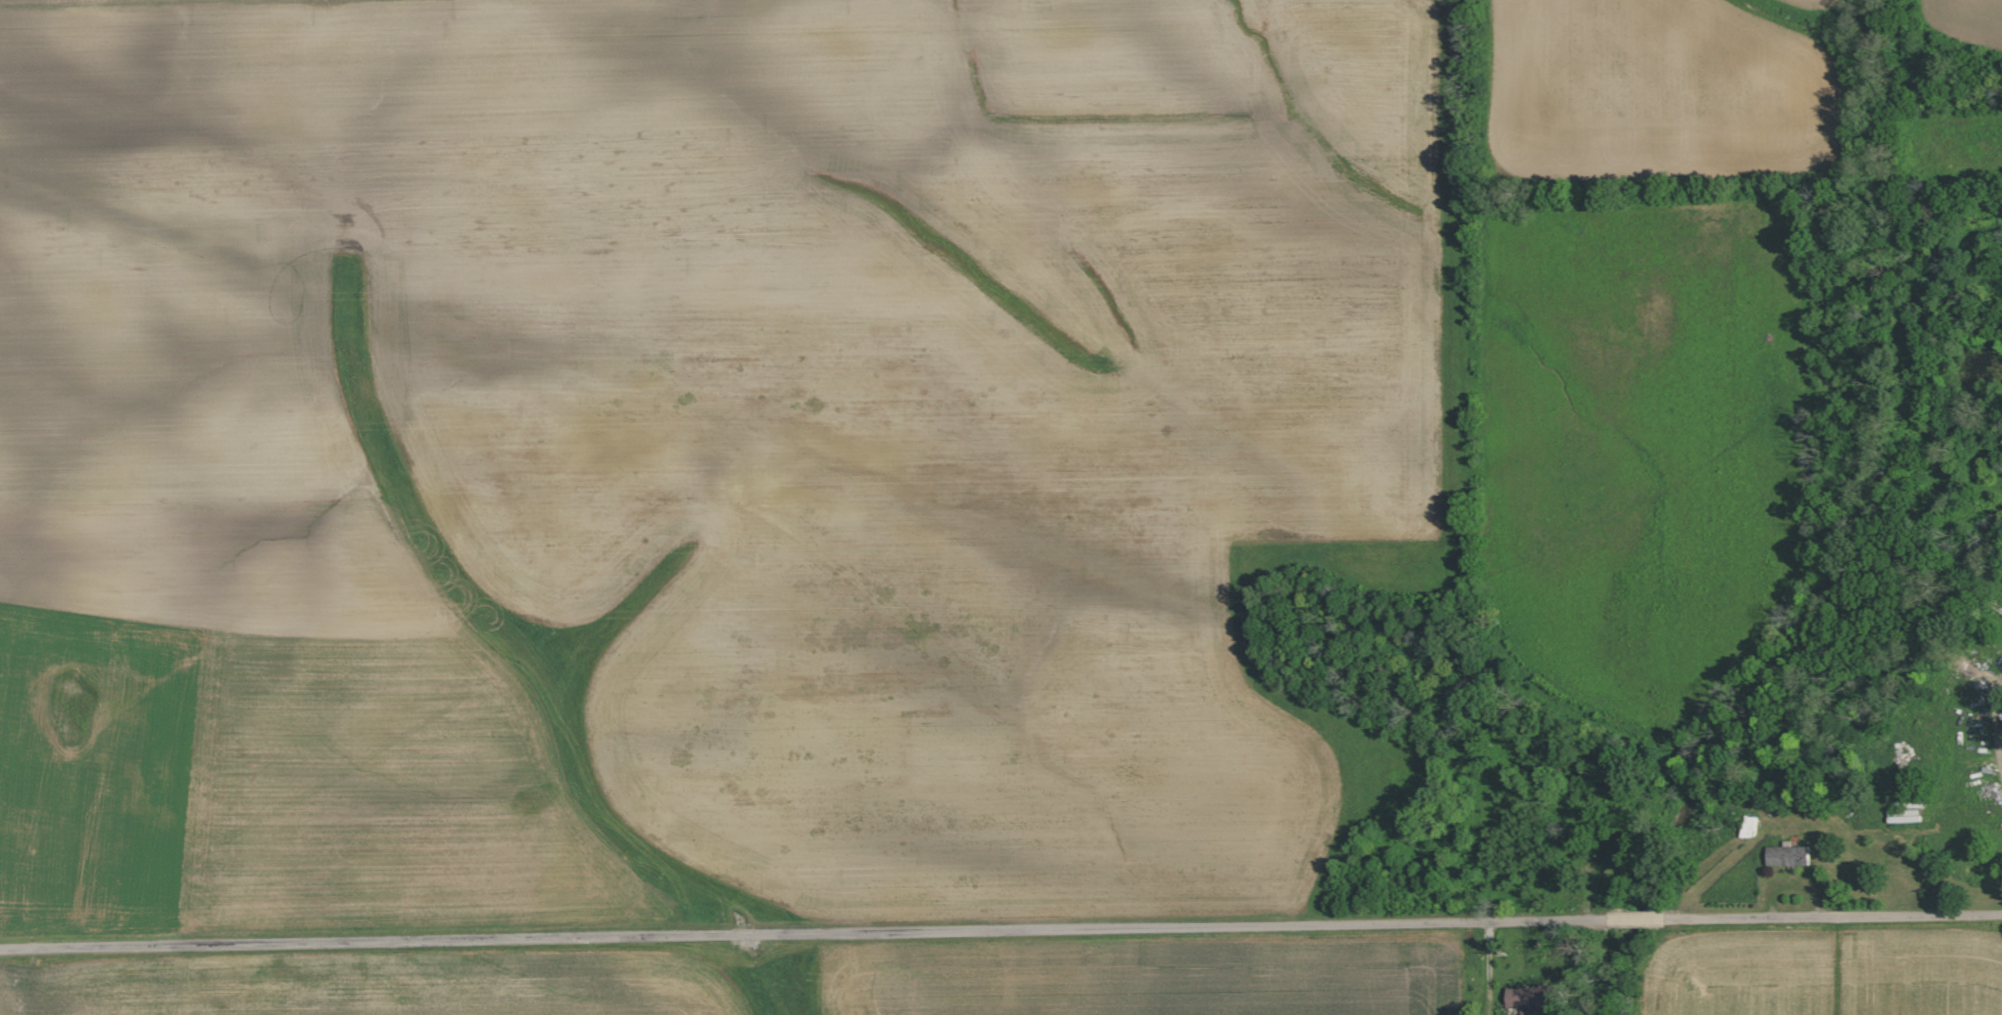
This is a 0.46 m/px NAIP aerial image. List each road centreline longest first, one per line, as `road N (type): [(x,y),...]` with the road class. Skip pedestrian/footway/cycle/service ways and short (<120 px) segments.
road 1 (residential): [(0,951),(2001,913)]

